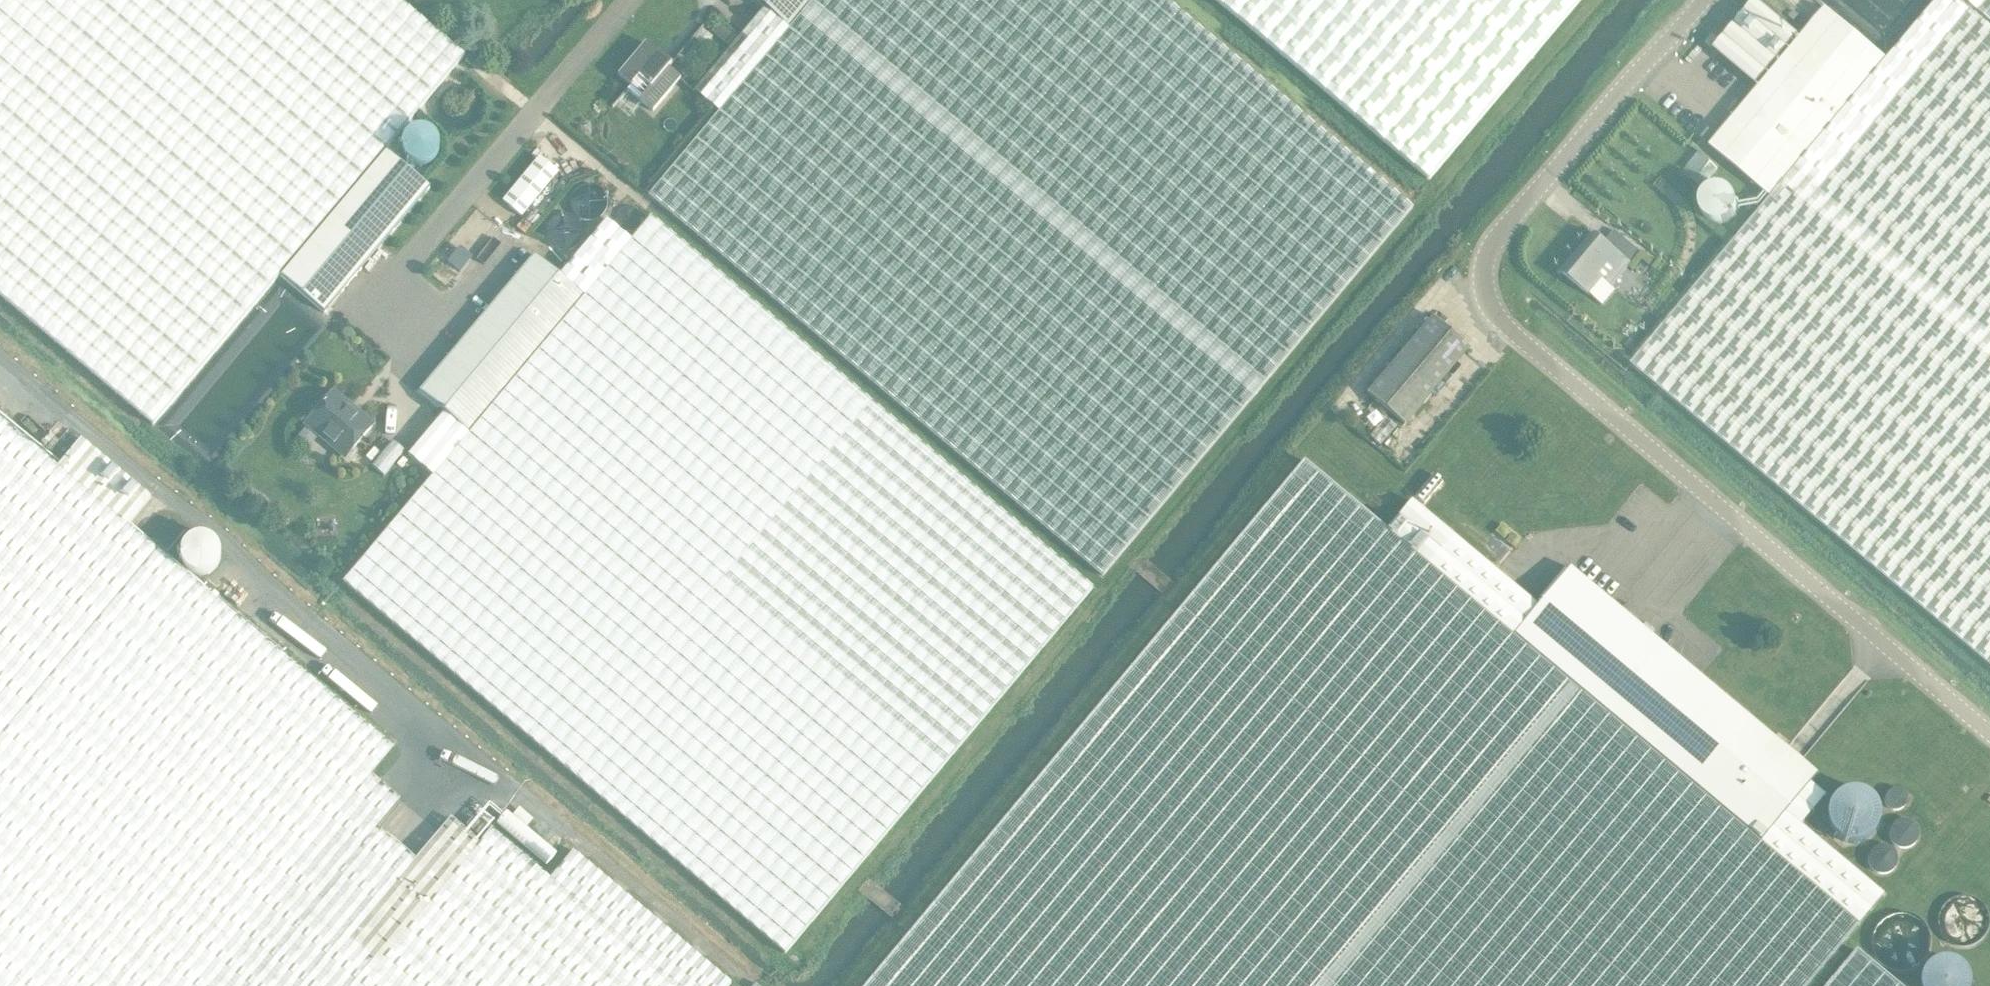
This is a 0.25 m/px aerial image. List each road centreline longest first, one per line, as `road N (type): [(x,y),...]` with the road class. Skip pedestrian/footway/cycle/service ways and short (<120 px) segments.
road 1 (unclassified): [(1989,733),(1496,318),(1484,282),(1489,245),(1697,0)]
road 2 (unclassified): [(369,314),(631,0)]

